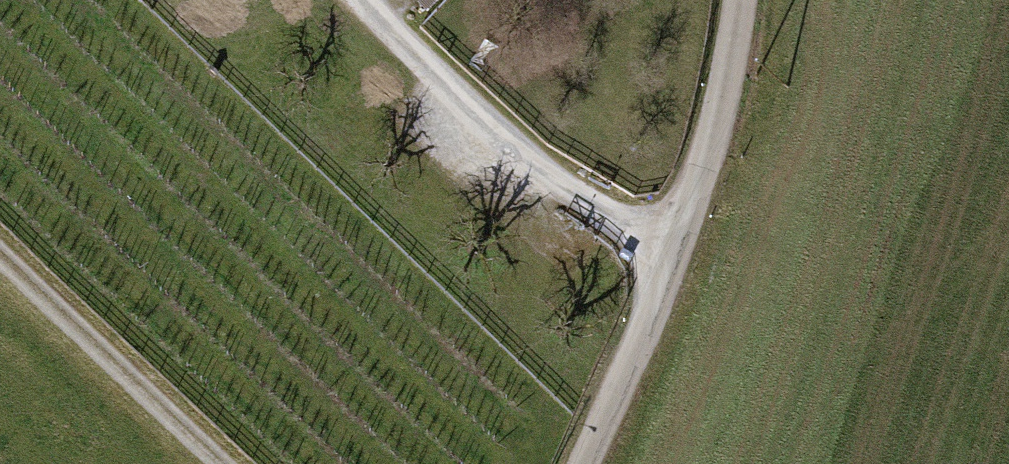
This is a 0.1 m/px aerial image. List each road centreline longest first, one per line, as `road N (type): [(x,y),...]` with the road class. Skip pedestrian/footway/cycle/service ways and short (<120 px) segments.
road 1 (unclassified): [(579,463),(675,254),(736,0)]
road 2 (track): [(675,254),(541,164),(362,0)]
road 3 (track): [(0,233),(242,463)]

